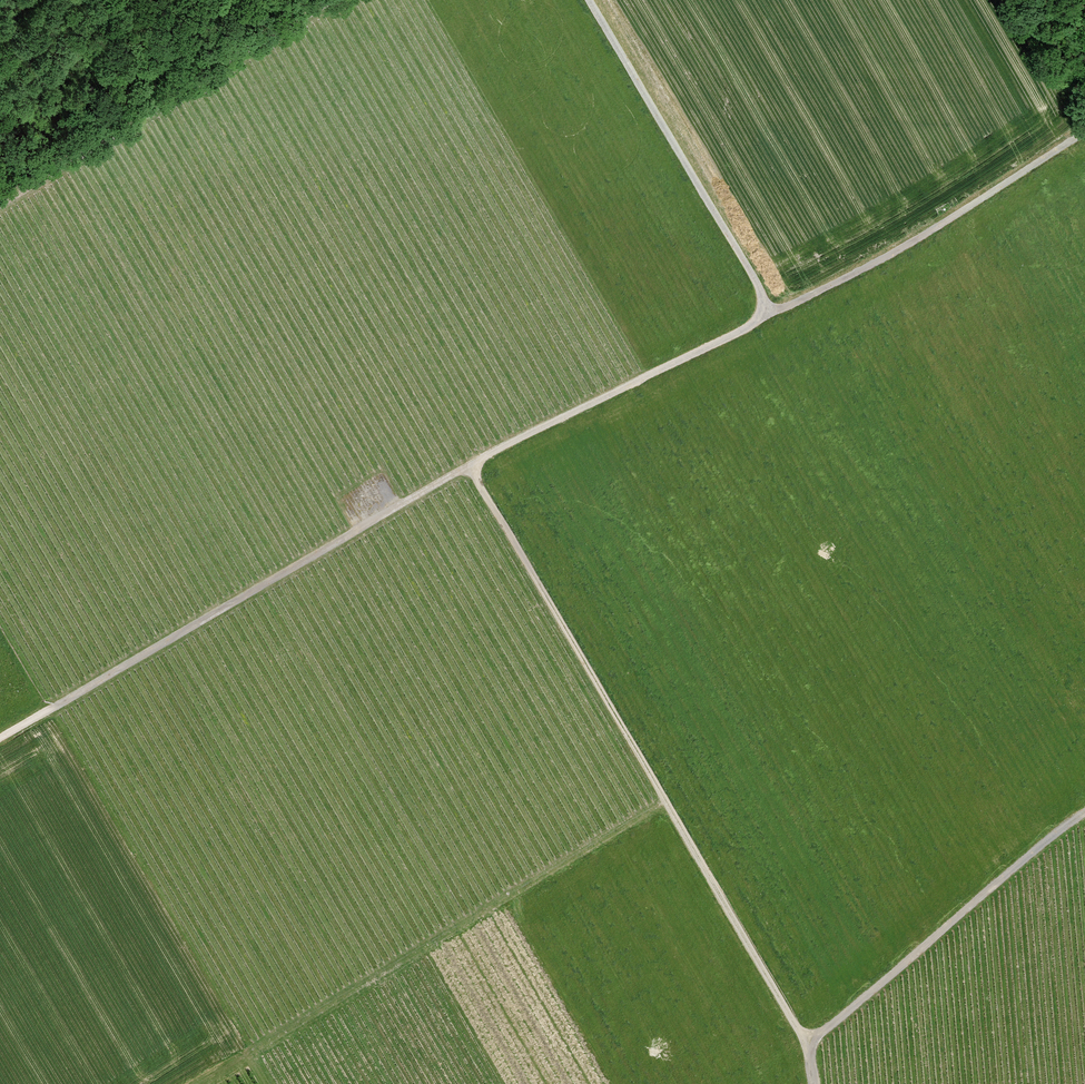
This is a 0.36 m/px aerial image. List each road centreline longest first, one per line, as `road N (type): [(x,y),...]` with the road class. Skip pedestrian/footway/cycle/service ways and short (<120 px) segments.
road 1 (track): [(0,739),(496,450),(760,316)]
road 2 (track): [(468,466),(809,1044),(813,1083)]
road 3 (track): [(201,1083),(665,801)]
road 4 (track): [(0,204),(333,0)]
road 5 (track): [(1084,133),(881,260),(760,316)]
road 6 (track): [(760,316),(754,277),(589,0)]
road 7 (track): [(809,1044),(1084,812)]

